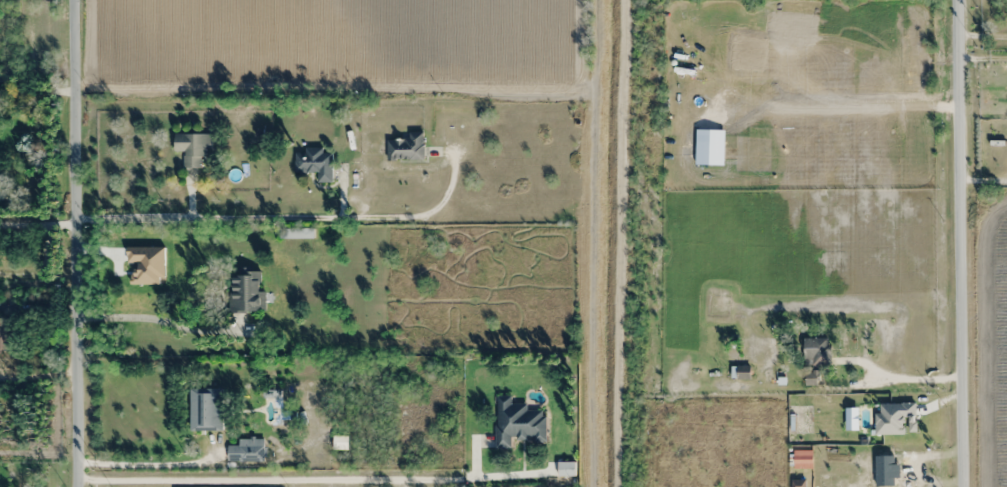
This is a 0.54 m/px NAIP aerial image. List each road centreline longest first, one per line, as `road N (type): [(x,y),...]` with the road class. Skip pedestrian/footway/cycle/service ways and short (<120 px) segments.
road 1 (residential): [(955,0),(959,486)]
road 2 (residential): [(80,486),(77,0)]

